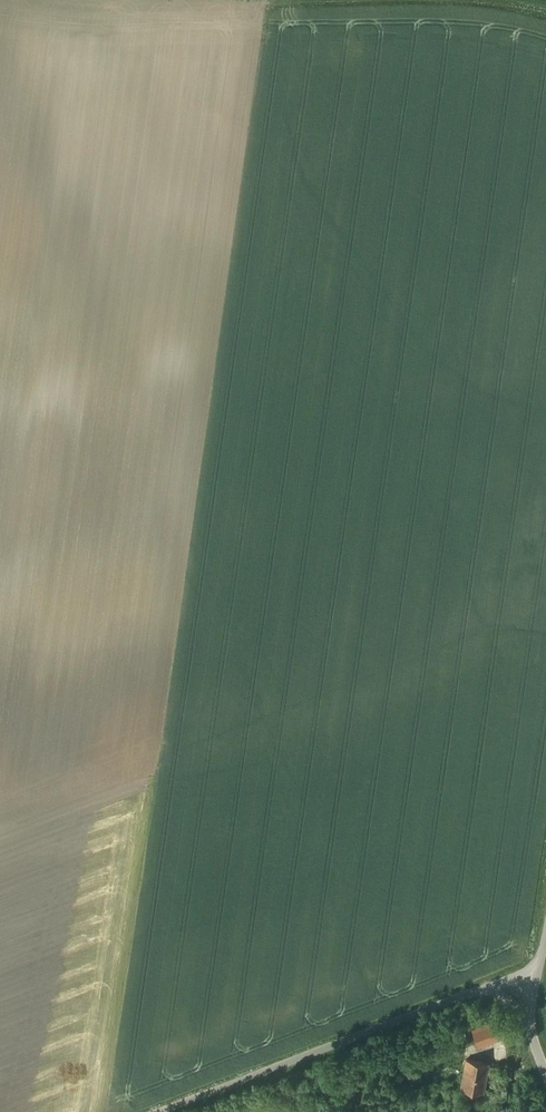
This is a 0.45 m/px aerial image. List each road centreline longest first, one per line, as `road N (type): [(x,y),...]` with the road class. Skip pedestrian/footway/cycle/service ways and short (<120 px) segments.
road 1 (unclassified): [(152,1111),(441,1002),(530,978)]

